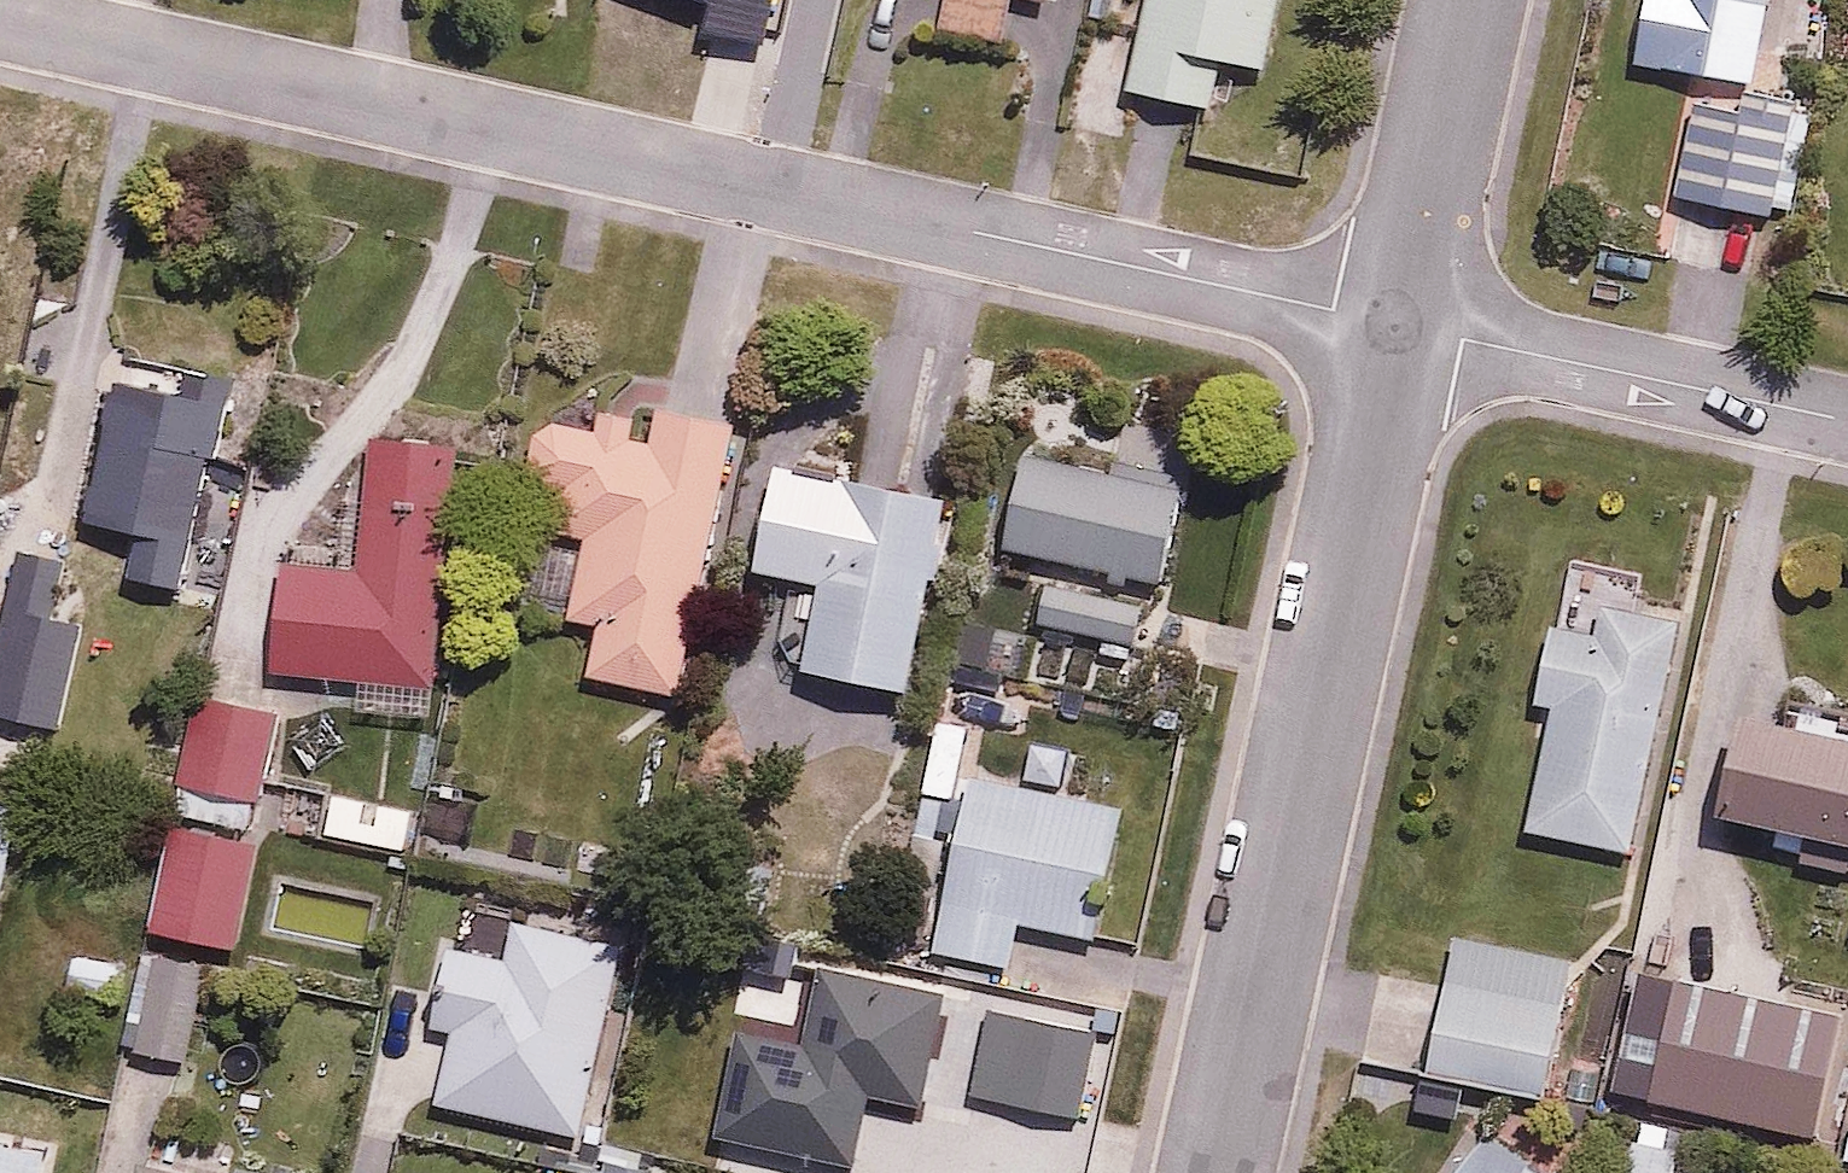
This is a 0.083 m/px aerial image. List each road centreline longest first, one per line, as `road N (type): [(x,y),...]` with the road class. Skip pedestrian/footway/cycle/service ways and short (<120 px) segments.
road 1 (residential): [(0,18),(1399,322)]
road 2 (residential): [(1399,322),(1216,1172)]
road 3 (residential): [(1399,322),(1847,420)]
road 4 (residential): [(1468,0),(1399,322)]

